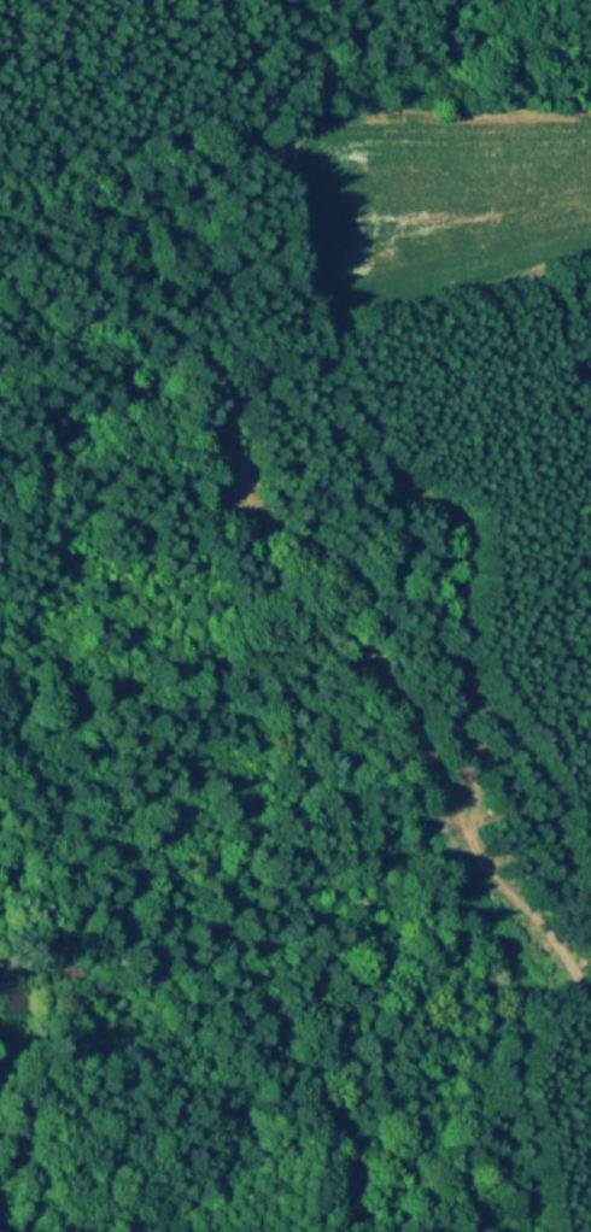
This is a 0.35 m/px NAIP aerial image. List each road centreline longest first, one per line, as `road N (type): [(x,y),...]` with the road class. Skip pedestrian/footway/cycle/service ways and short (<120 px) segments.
road 1 (track): [(590,991),(470,828),(399,659),(381,583),(367,557),(277,467),(251,354),(236,327),(185,281),(115,248),(0,166)]
road 2 (track): [(347,278),(390,399),(414,429),(475,471),(491,501),(470,702),(476,768),(470,828)]

